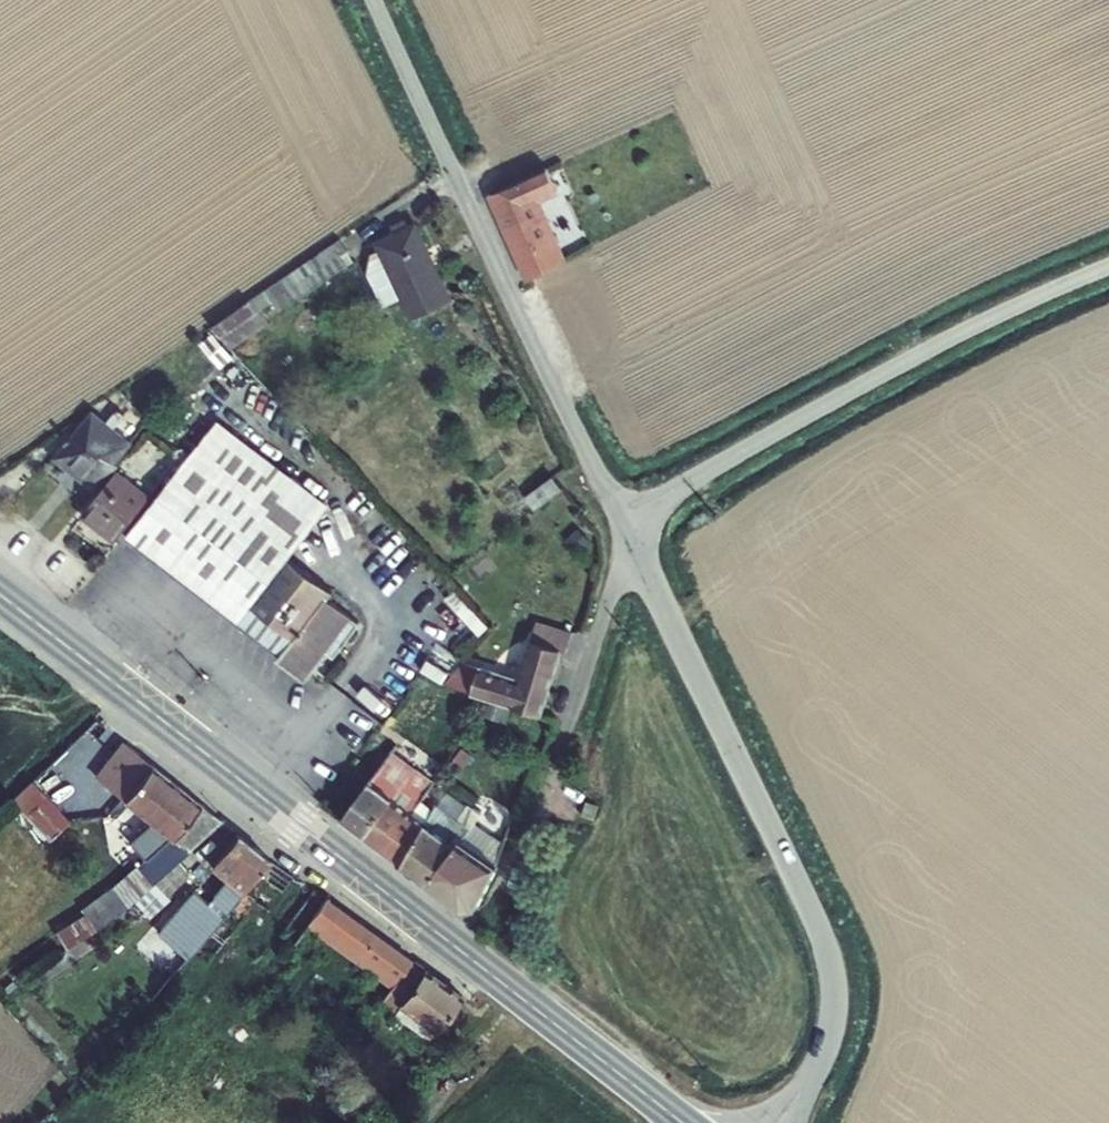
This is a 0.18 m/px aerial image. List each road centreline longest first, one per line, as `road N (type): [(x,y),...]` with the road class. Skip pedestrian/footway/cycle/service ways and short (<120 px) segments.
road 1 (secondary): [(0,594),(683,1122)]
road 2 (unclassified): [(779,1122),(830,1028),(829,961),(630,538)]
road 3 (unclassified): [(630,538),(371,0)]
road 4 (unclassified): [(630,538),(678,485),(941,340),(1108,264)]

